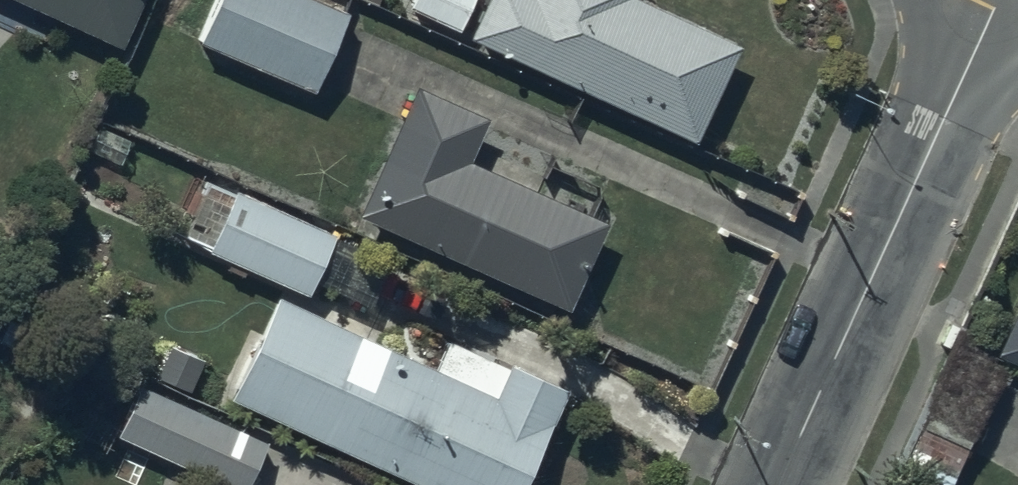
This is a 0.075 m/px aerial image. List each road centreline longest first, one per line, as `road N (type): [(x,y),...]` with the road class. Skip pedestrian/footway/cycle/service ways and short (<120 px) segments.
road 1 (tertiary): [(779,484),(999,0)]

